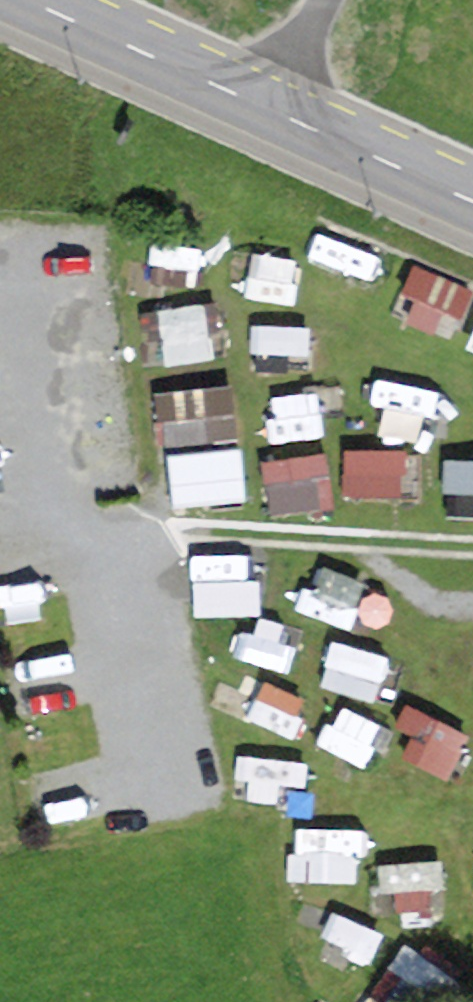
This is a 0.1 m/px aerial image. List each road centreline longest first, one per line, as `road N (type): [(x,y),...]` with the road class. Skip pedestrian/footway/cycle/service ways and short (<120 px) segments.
road 1 (primary): [(23,0),(266,110)]
road 2 (primary): [(266,110),(472,204)]
road 3 (residential): [(266,110),(322,0)]

